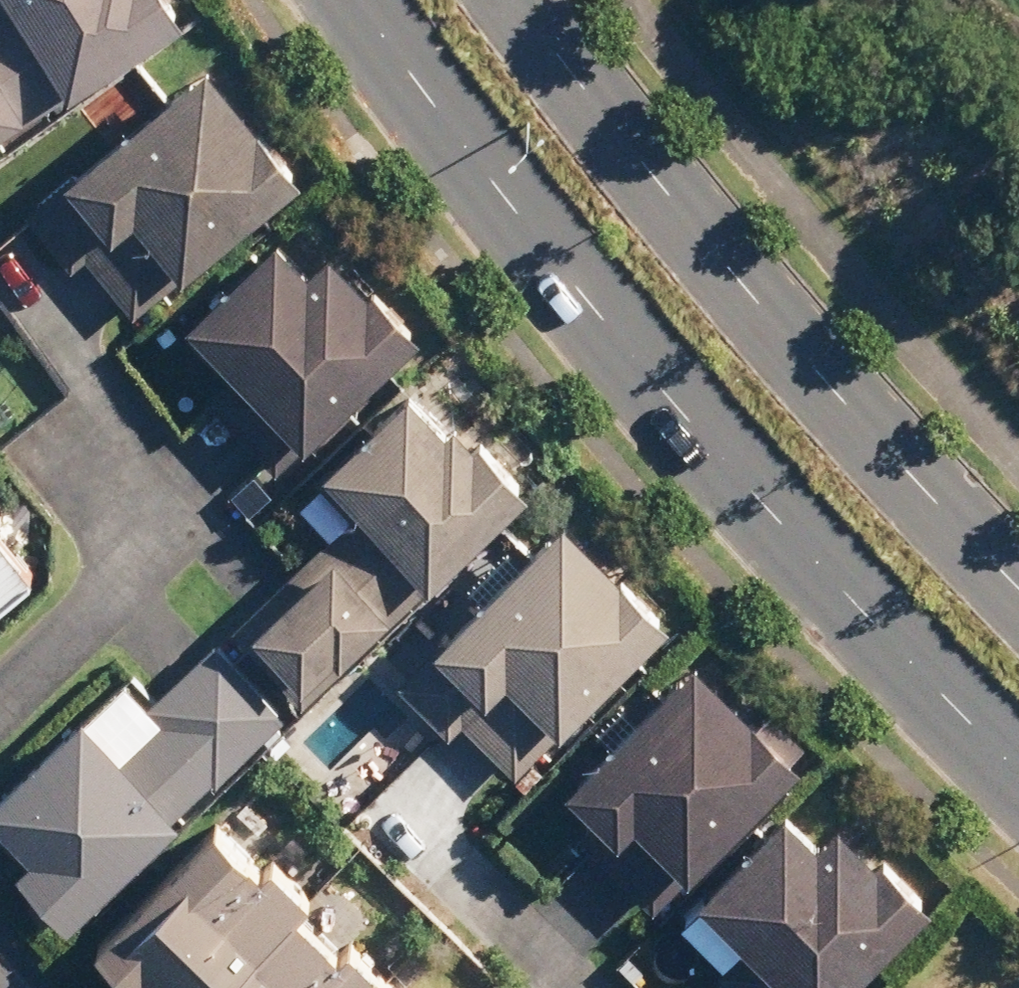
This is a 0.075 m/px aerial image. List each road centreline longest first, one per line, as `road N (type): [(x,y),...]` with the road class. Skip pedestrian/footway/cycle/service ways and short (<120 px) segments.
road 1 (secondary): [(1018,772),(847,594),(599,313),(358,0)]
road 2 (secondary): [(517,0),(763,310),(1018,591)]
road 3 (residential): [(61,367),(165,502),(112,603),(0,712)]
road 4 (residential): [(434,845),(584,987)]

